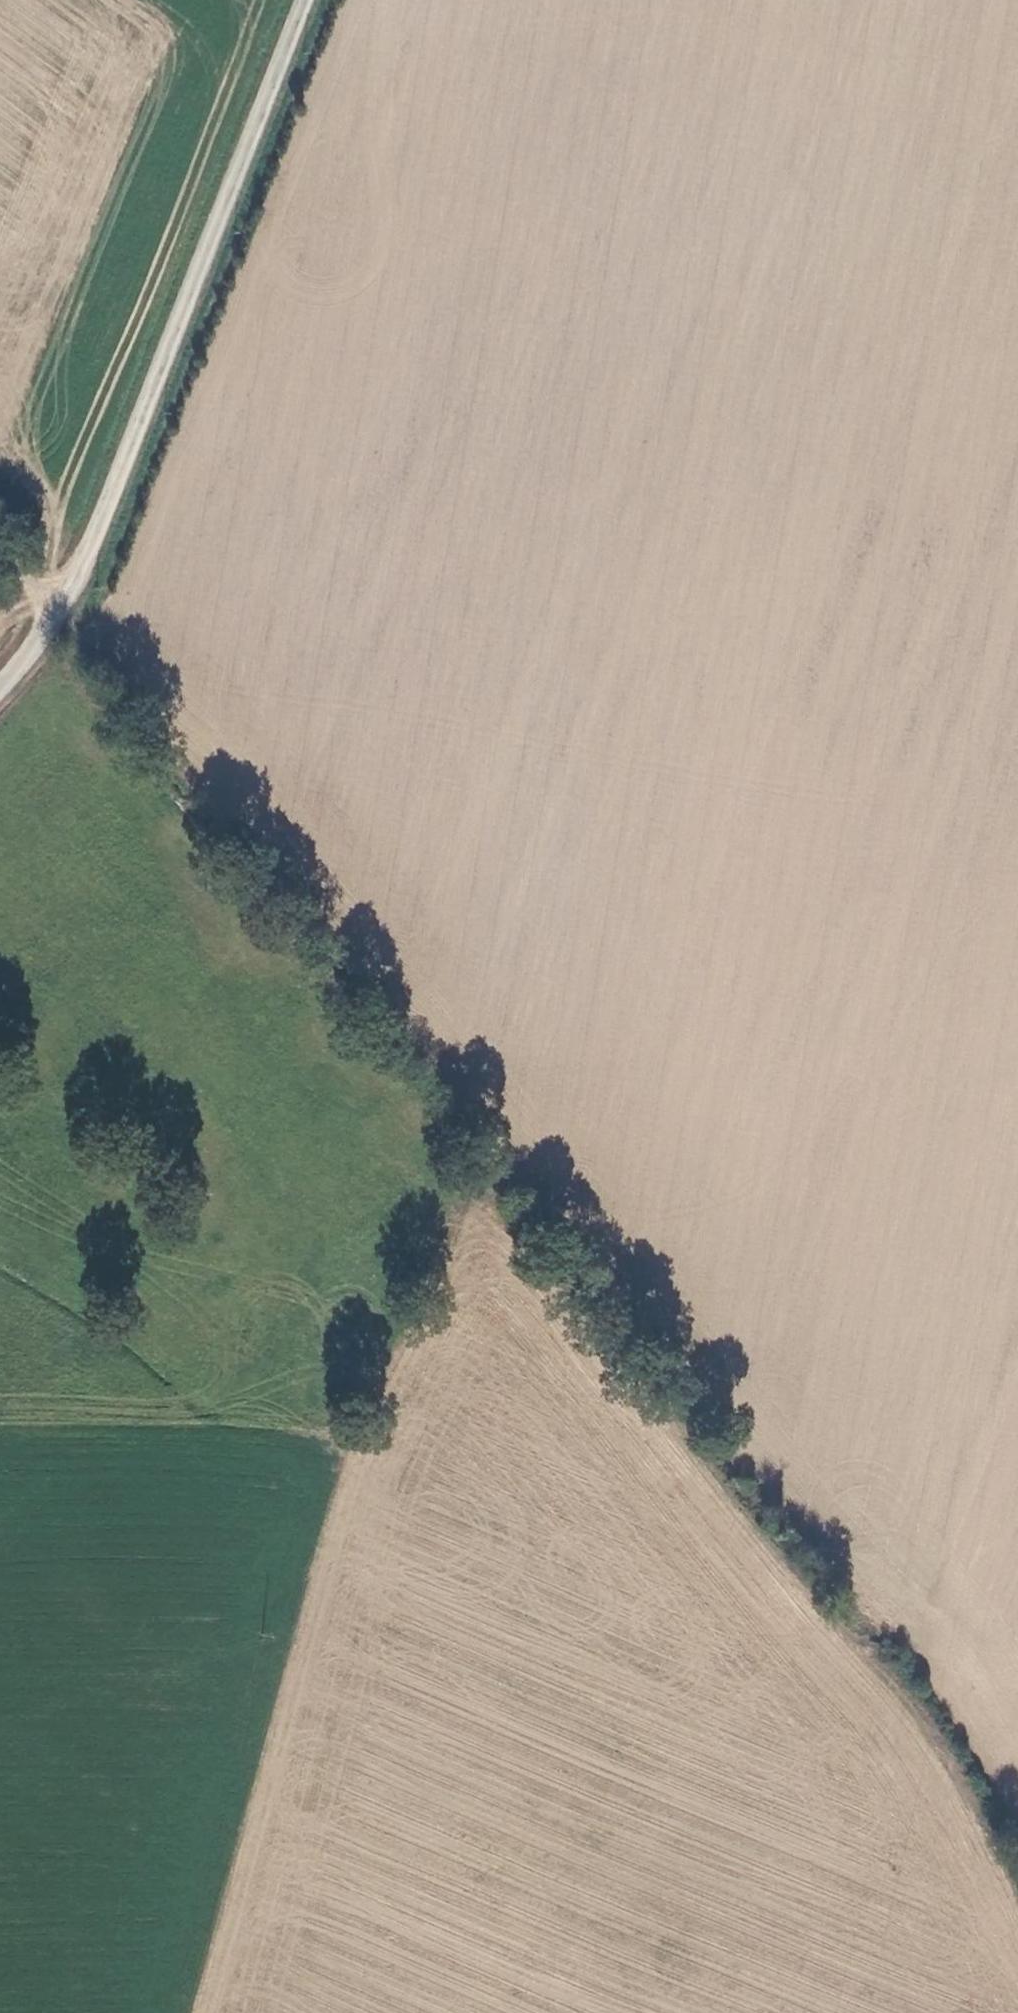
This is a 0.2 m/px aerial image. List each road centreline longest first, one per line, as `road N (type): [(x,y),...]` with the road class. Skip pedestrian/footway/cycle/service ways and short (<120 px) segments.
road 1 (unclassified): [(0,682),(83,569),(311,0)]

